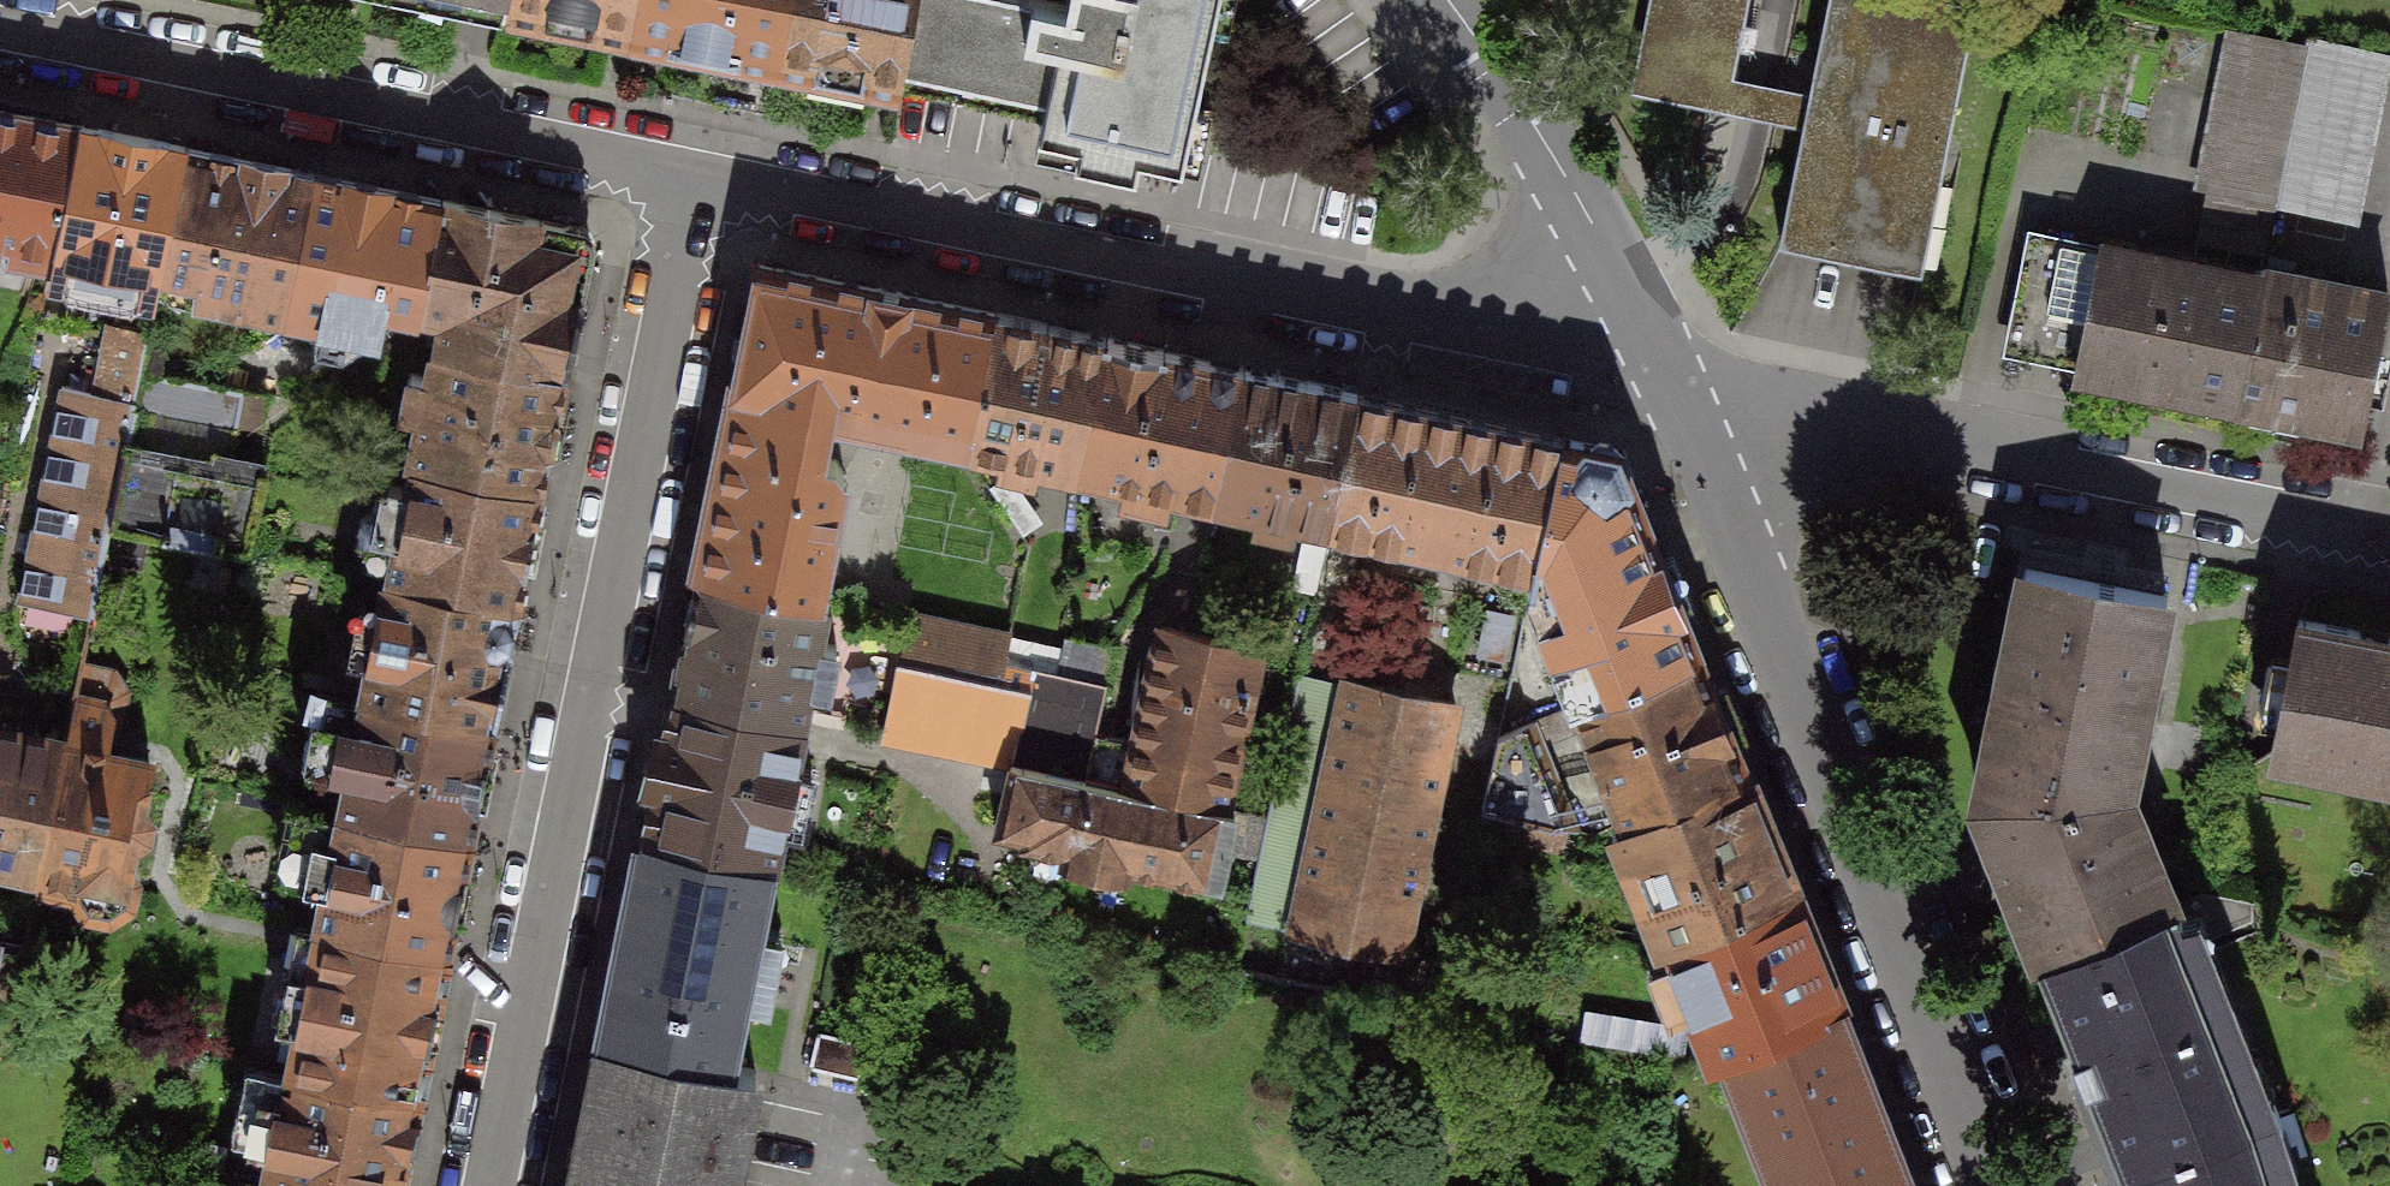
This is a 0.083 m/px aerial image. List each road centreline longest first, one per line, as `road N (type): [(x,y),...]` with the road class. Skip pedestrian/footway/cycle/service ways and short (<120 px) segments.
road 1 (residential): [(691,176),(492,1185)]
road 2 (residential): [(691,176),(1681,374)]
road 3 (residential): [(1998,1185),(1681,374)]
road 4 (residential): [(2389,528),(1681,374)]
road 5 (residential): [(0,27),(691,176)]
road 6 (residential): [(1681,374),(1630,279),(1443,0)]

